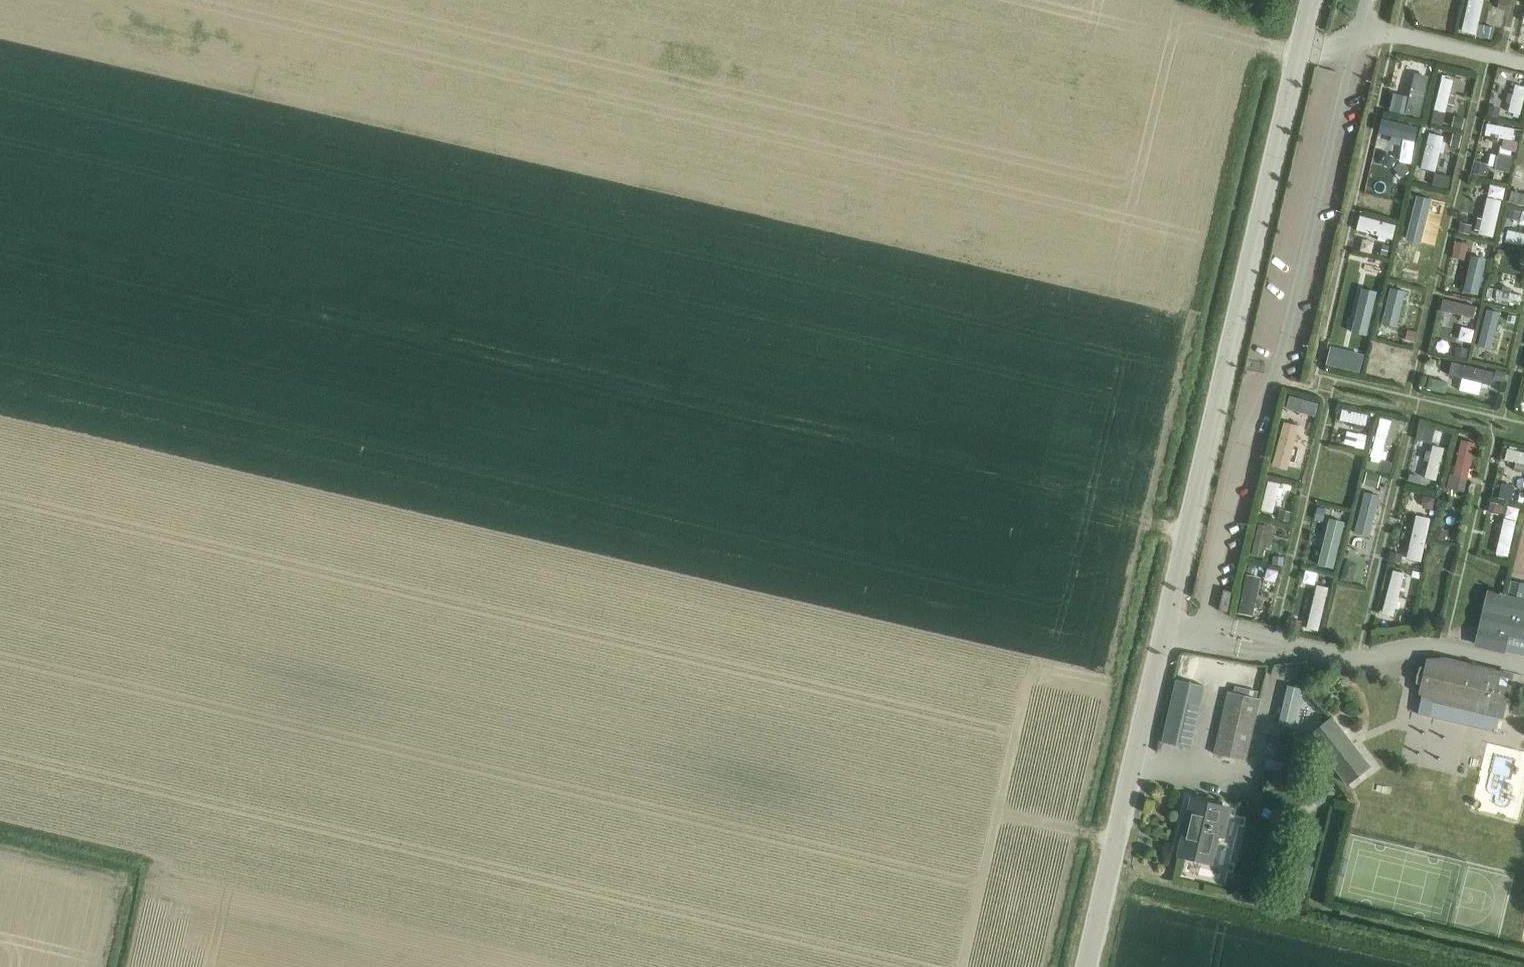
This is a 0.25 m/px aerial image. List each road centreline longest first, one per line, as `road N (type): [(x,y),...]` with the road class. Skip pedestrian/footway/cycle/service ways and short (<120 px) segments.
road 1 (unclassified): [(1087,966),(1312,0)]
road 2 (track): [(1446,966),(1105,886)]

